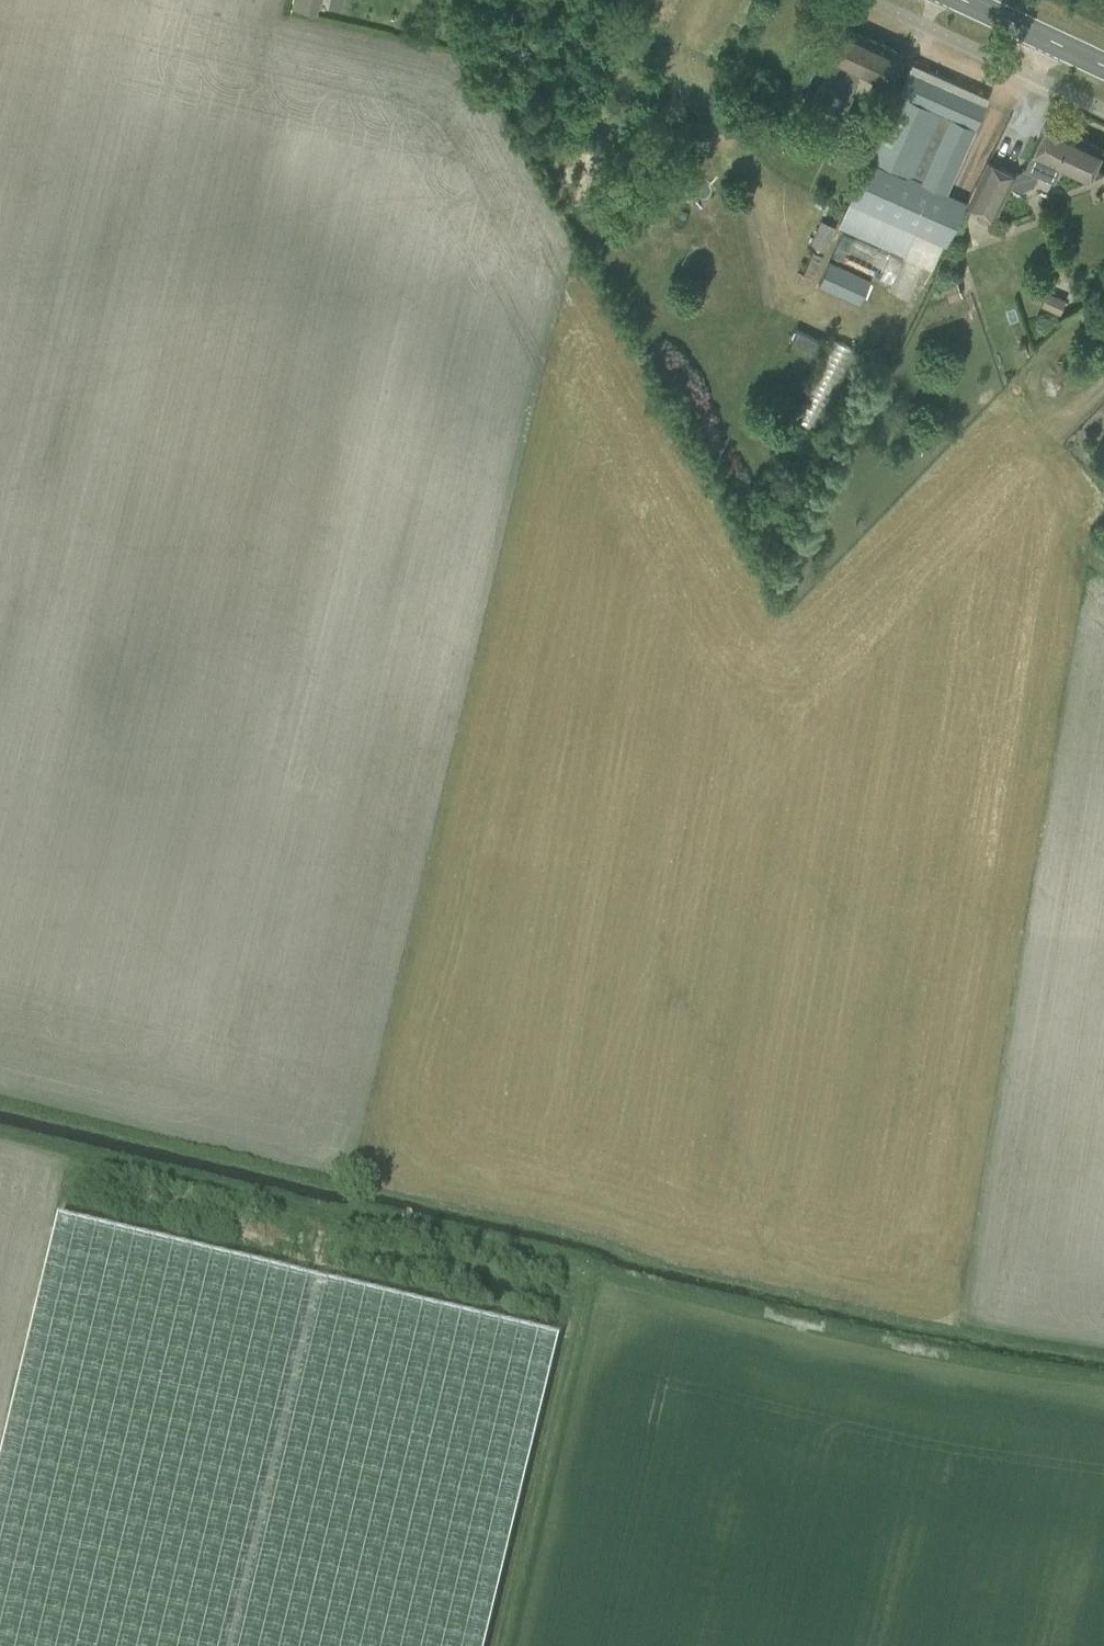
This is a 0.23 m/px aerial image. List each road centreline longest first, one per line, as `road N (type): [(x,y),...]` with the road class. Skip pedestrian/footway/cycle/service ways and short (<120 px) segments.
road 1 (tertiary): [(1103,69),(957,0)]

